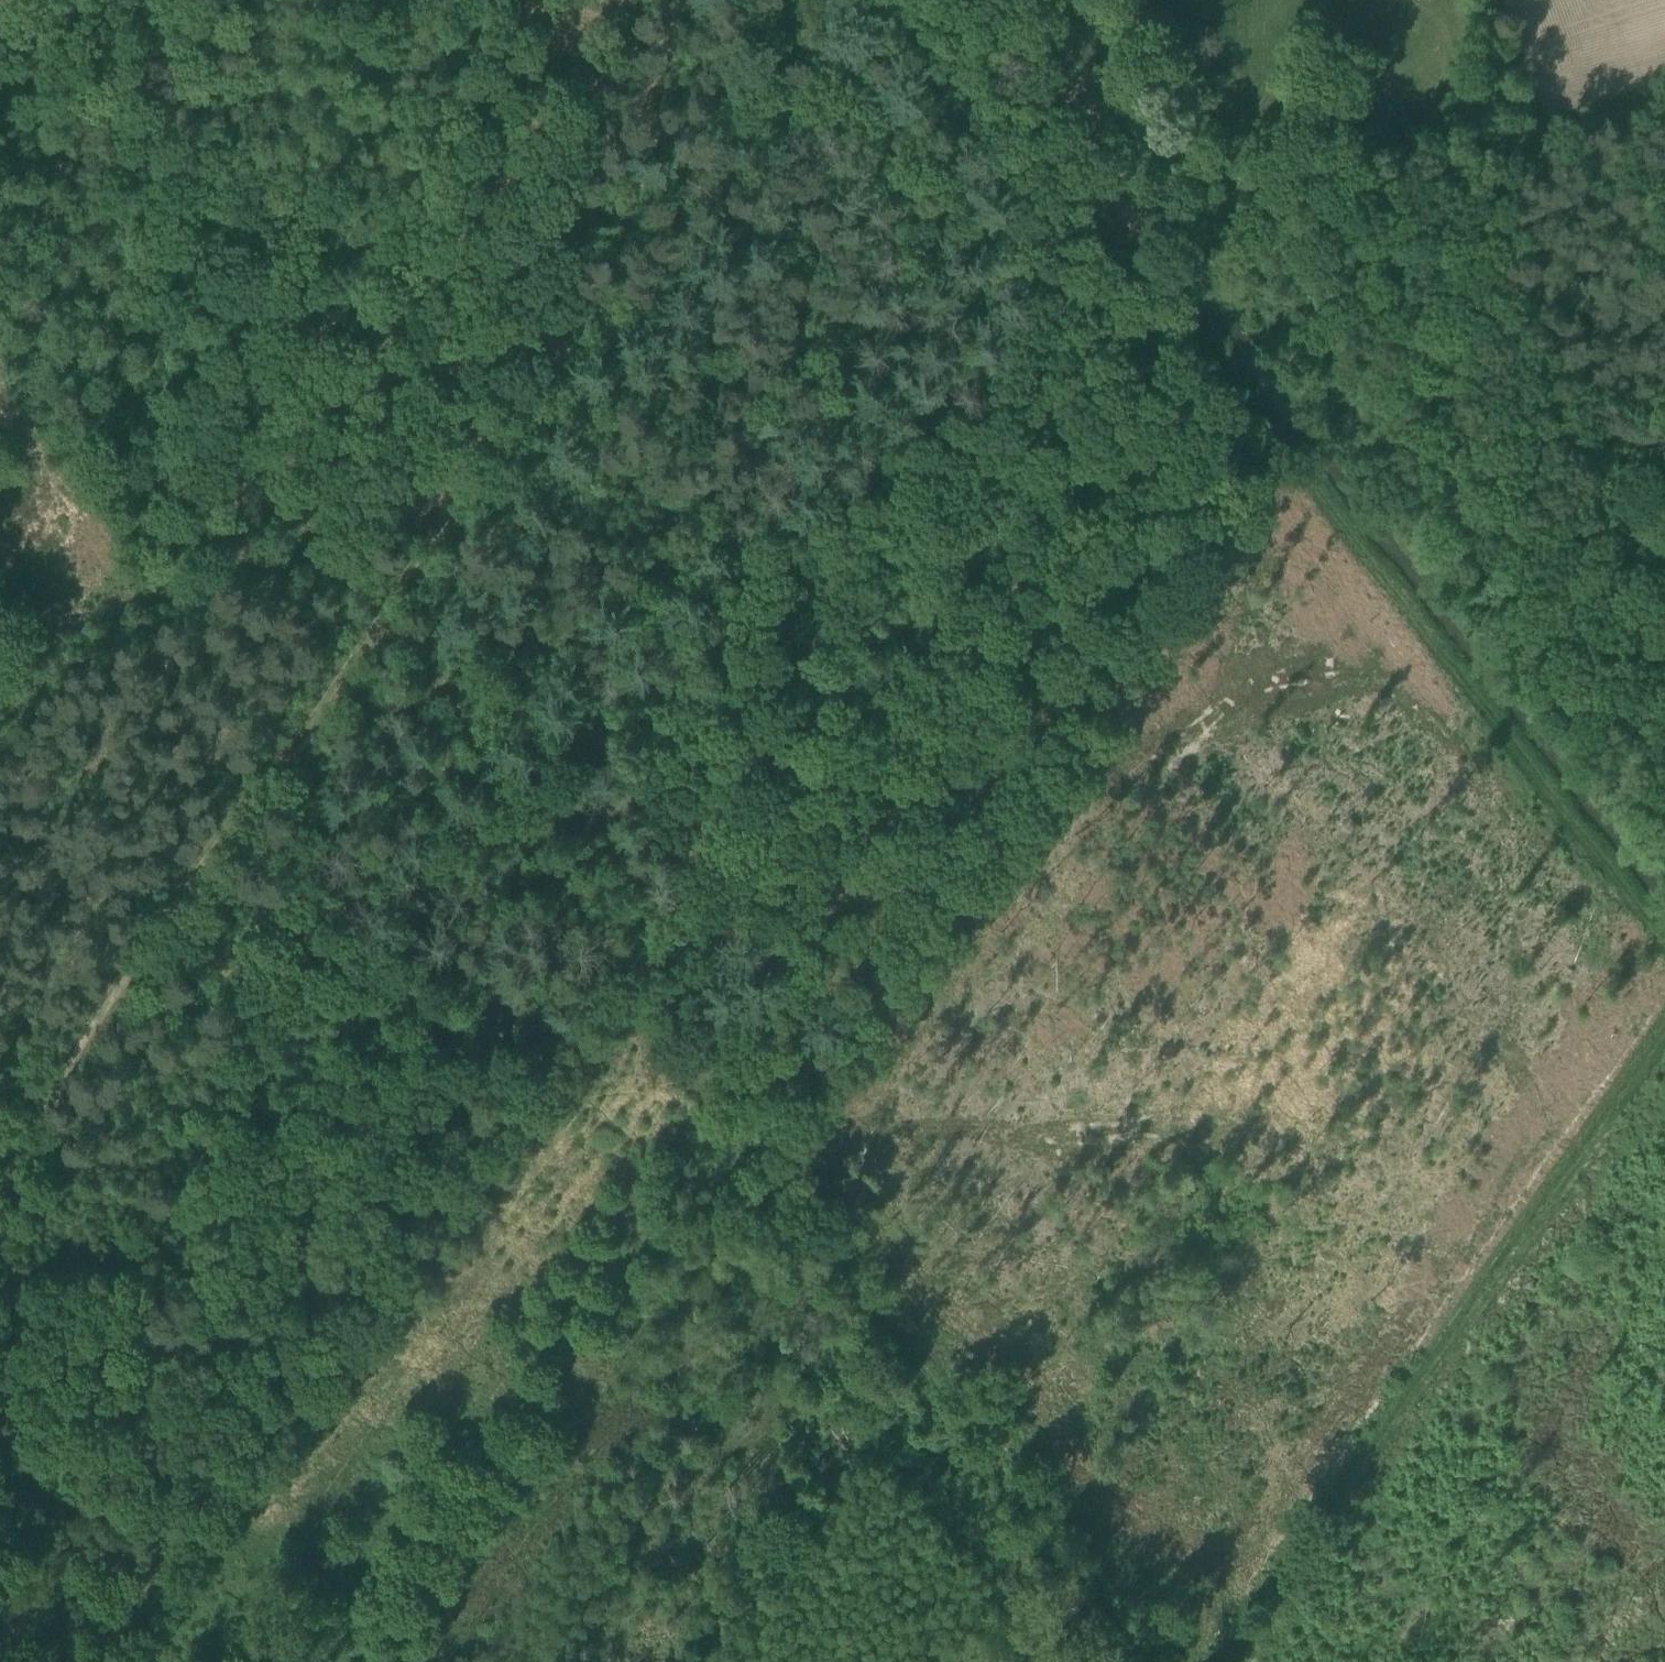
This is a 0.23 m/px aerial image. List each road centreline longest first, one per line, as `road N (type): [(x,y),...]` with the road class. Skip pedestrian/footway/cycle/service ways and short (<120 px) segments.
road 1 (track): [(0,1141),(531,480),(556,27),(578,0)]
road 2 (track): [(1177,256),(1255,385),(1664,938)]

